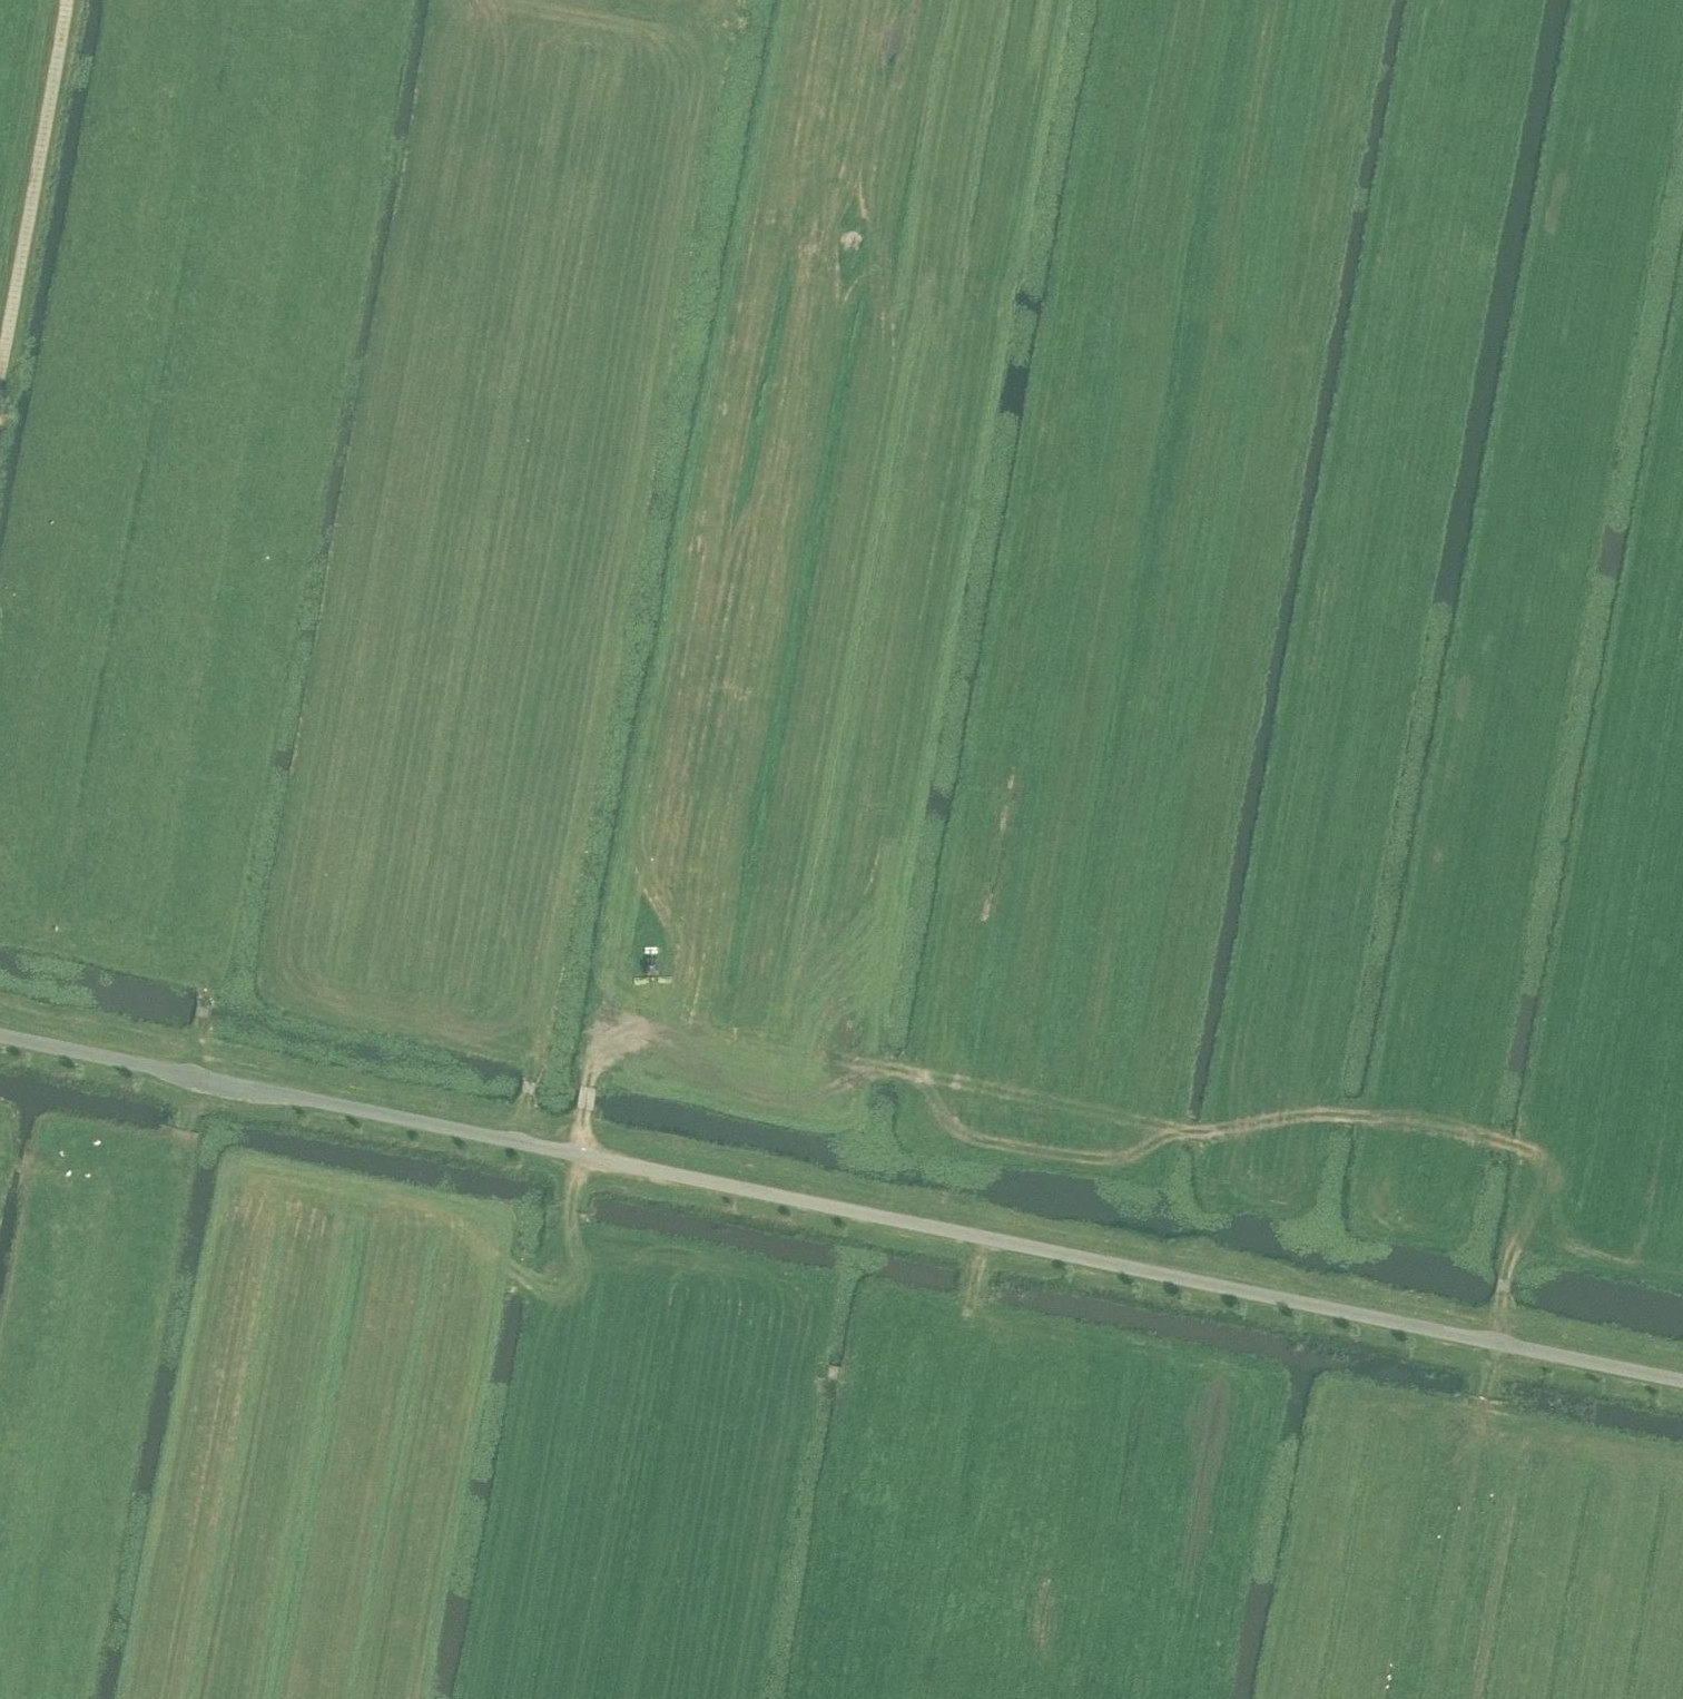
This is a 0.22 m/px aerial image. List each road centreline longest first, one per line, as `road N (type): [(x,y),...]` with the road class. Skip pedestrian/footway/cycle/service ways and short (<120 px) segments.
road 1 (unclassified): [(0,1037),(1682,1381)]
road 2 (track): [(0,365),(65,0)]
road 3 (track): [(557,1269),(589,1087),(619,1040)]
road 4 (track): [(1511,1249),(1476,1428)]
road 5 (track): [(200,946),(207,1001),(192,1076)]

